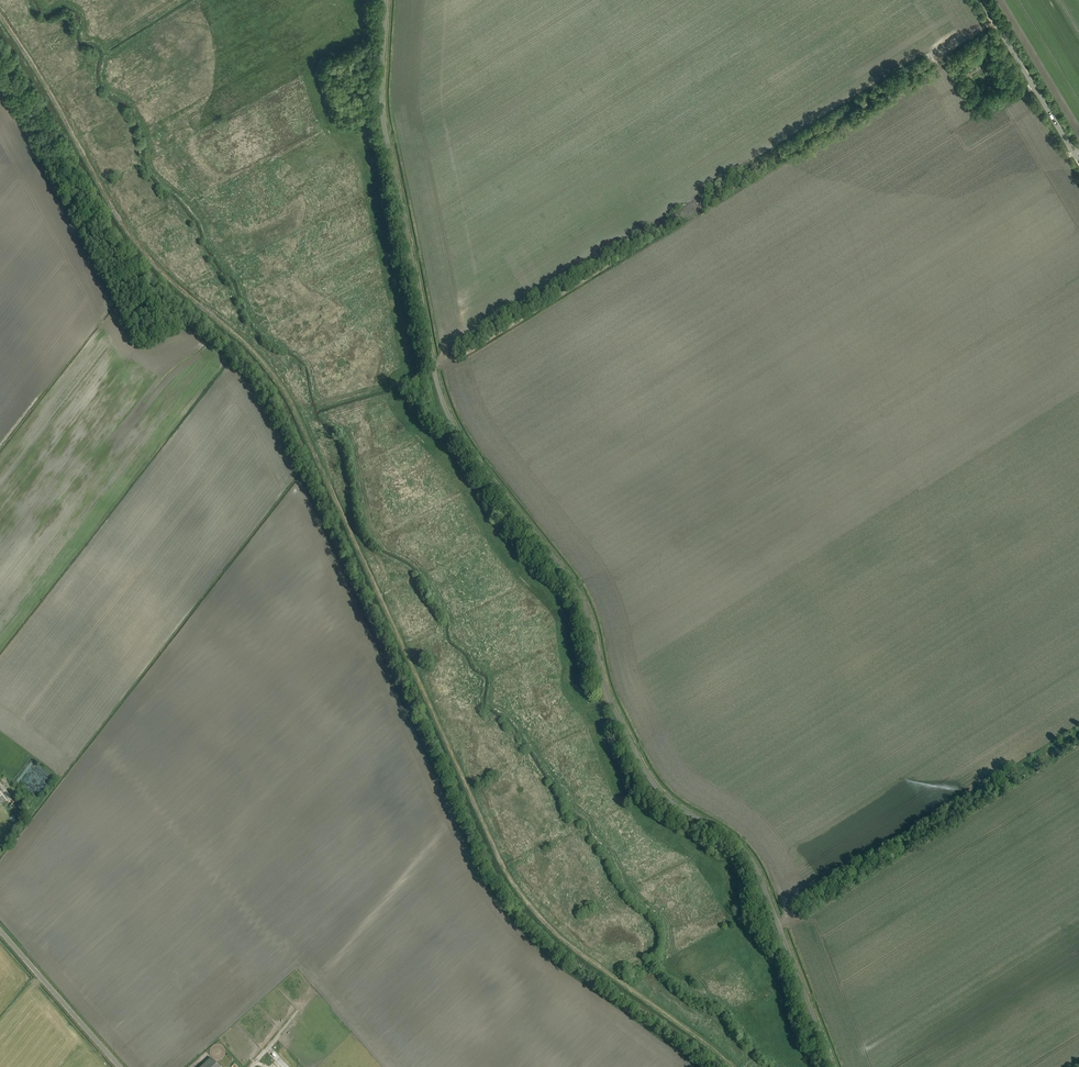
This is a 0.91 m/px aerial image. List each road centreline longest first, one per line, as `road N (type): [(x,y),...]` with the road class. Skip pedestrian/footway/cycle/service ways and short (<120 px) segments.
road 1 (unclassified): [(833,1066),(756,869),(731,838),(650,779),(612,703),(574,586),(473,455),(445,407),(383,118),(386,0)]
road 2 (track): [(995,21),(698,202)]
road 3 (unclassified): [(1078,159),(982,0)]
road 4 (unclassified): [(119,1066),(0,931)]

